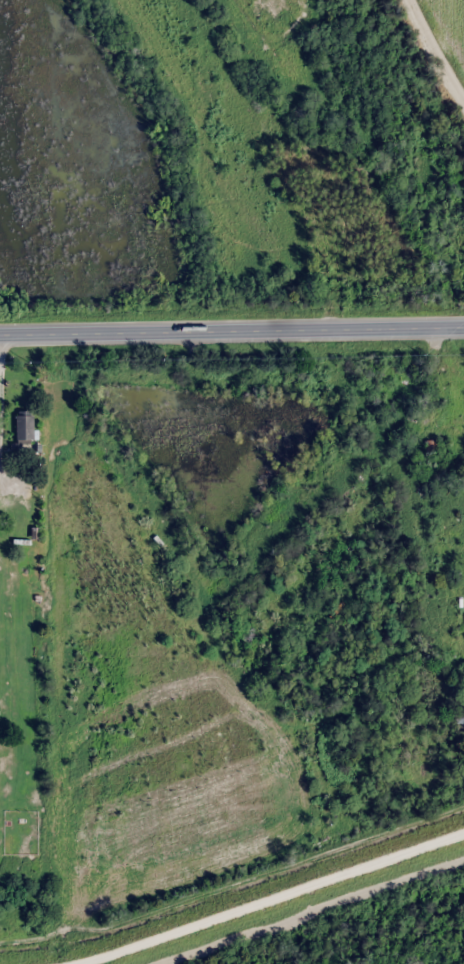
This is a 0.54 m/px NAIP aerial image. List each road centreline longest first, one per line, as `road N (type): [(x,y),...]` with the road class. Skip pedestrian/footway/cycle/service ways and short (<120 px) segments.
road 1 (primary): [(0,338),(463,324)]

